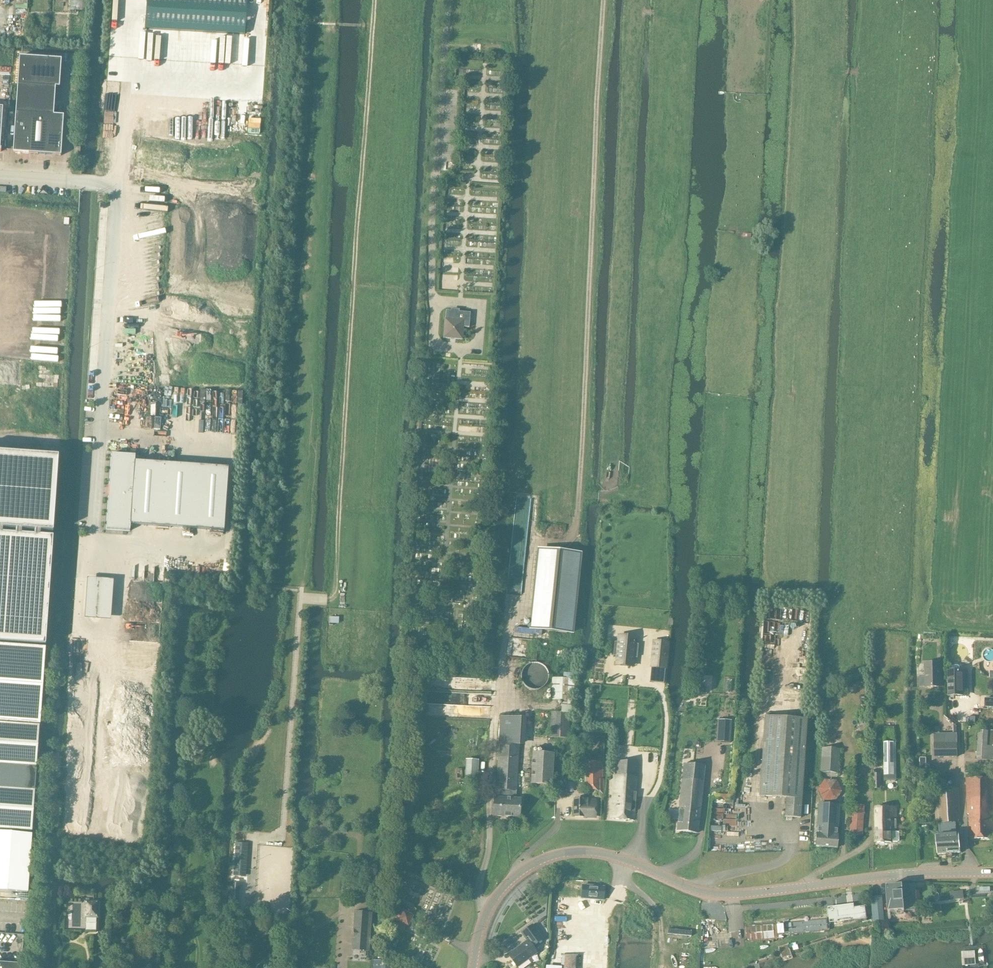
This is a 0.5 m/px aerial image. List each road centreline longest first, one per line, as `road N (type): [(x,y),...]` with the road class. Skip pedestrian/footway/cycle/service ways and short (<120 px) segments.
road 1 (tertiary): [(471,967),(484,916),(503,887),(516,872),(560,854),(603,854),(714,895),(992,873)]
road 2 (track): [(603,0),(576,533),(568,544),(524,541)]

